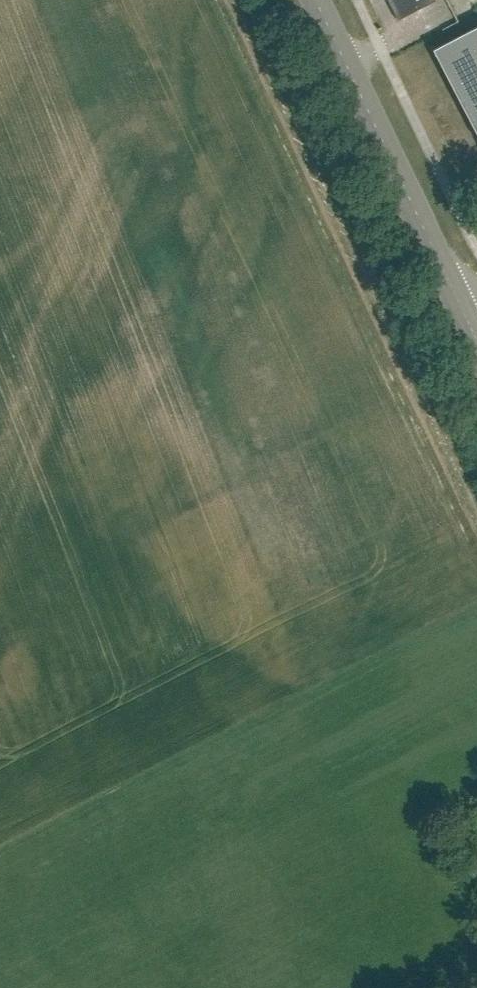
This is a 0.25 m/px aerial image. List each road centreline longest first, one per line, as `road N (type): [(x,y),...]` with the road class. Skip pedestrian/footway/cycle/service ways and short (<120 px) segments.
road 1 (tertiary): [(468,321),(318,0)]

